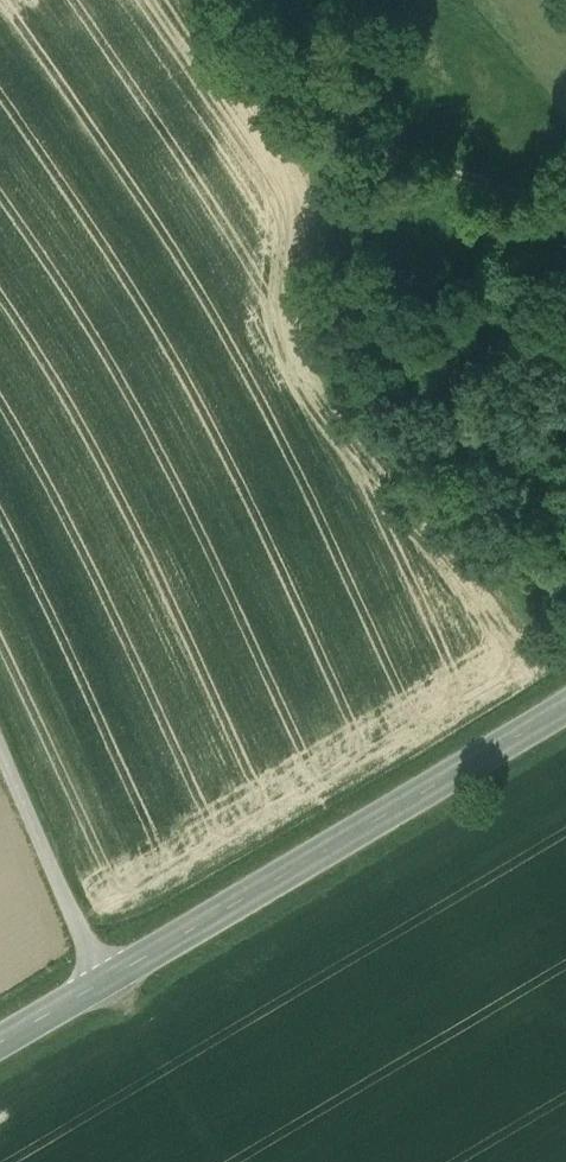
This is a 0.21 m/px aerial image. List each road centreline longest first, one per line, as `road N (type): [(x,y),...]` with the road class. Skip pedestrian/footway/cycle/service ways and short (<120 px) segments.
road 1 (secondary): [(102,982),(565,707)]
road 2 (unclassified): [(220,0),(355,133),(524,203),(565,234)]
road 3 (unclassified): [(0,752),(102,982)]

